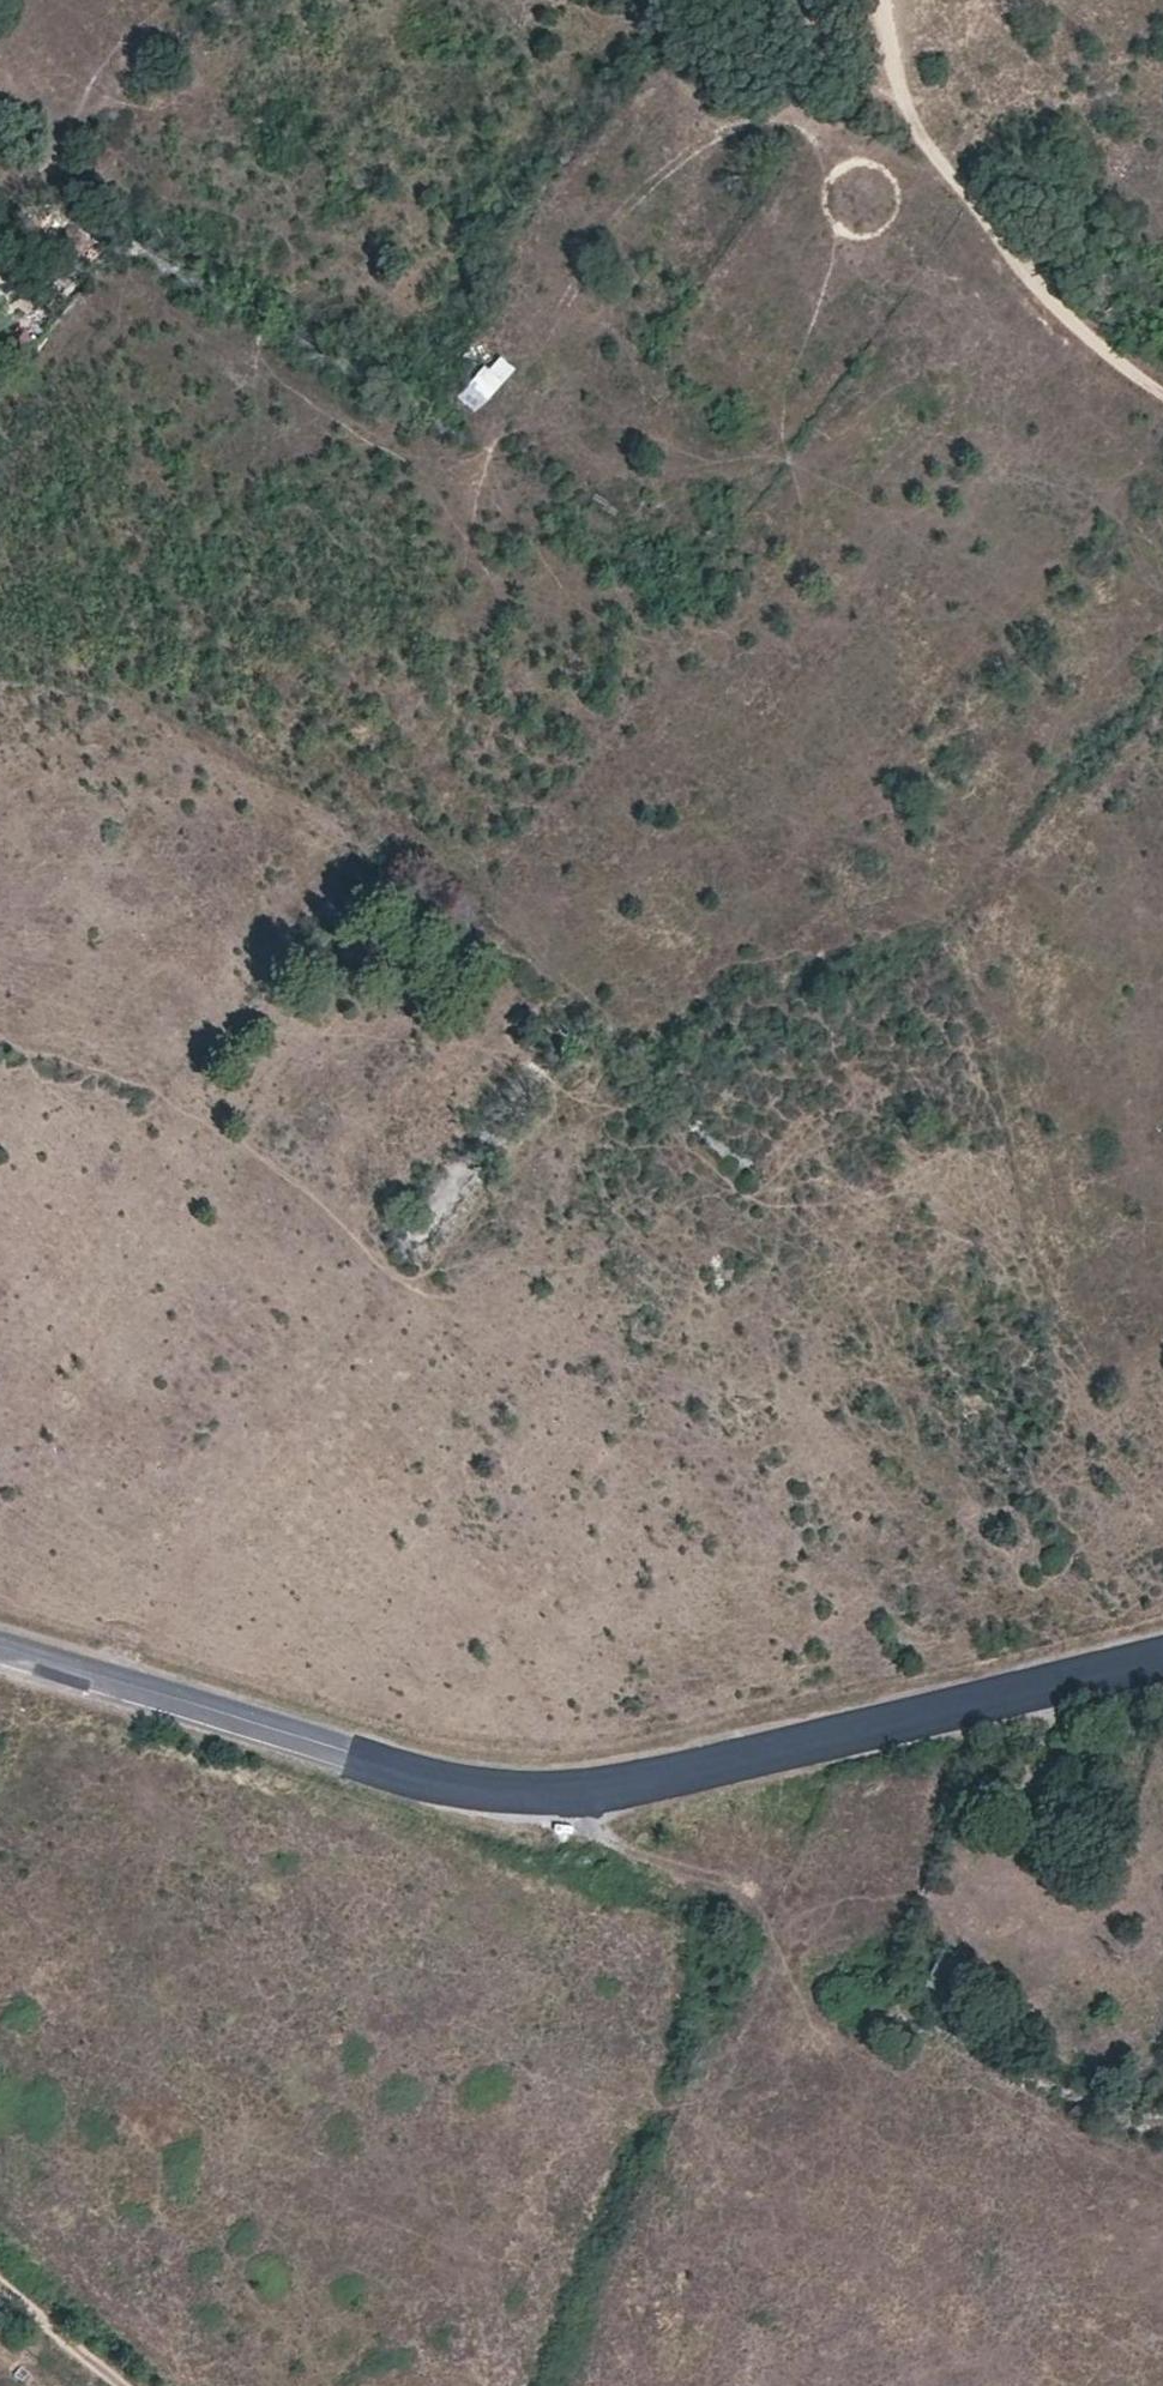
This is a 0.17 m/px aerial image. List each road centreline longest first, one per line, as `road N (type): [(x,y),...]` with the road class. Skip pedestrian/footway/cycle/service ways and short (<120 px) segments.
road 1 (residential): [(1162,1652),(596,1789),(525,1794),(462,1786),(0,1650)]
road 2 (track): [(1162,390),(1116,365),(1048,301),(886,90),(888,0)]
road 3 (track): [(797,0),(797,52),(841,91),(886,90)]
road 4 (residential): [(112,2385),(56,2324),(0,2283)]

